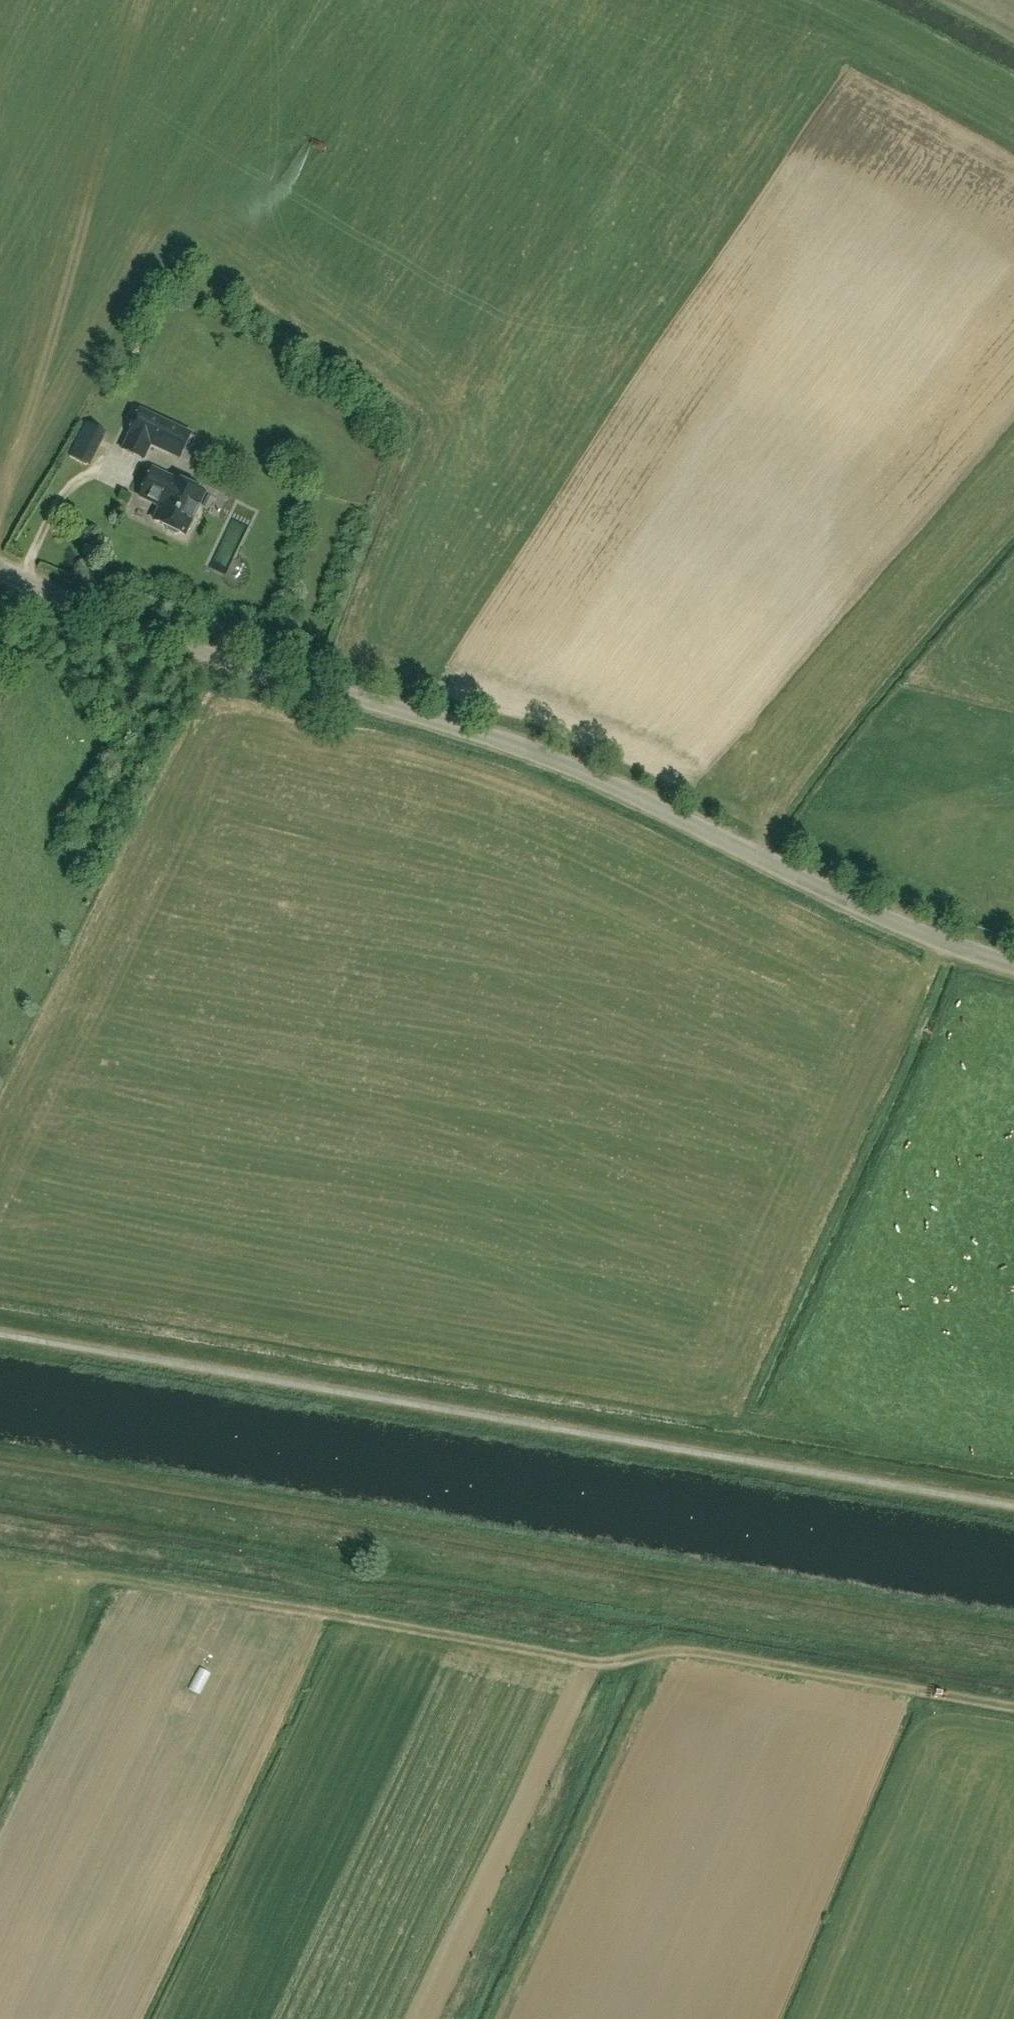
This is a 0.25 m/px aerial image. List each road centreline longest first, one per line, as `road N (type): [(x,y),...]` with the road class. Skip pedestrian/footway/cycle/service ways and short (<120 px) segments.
road 1 (unclassified): [(1013,968),(846,902),(594,780),(430,717),(97,612),(0,567)]

